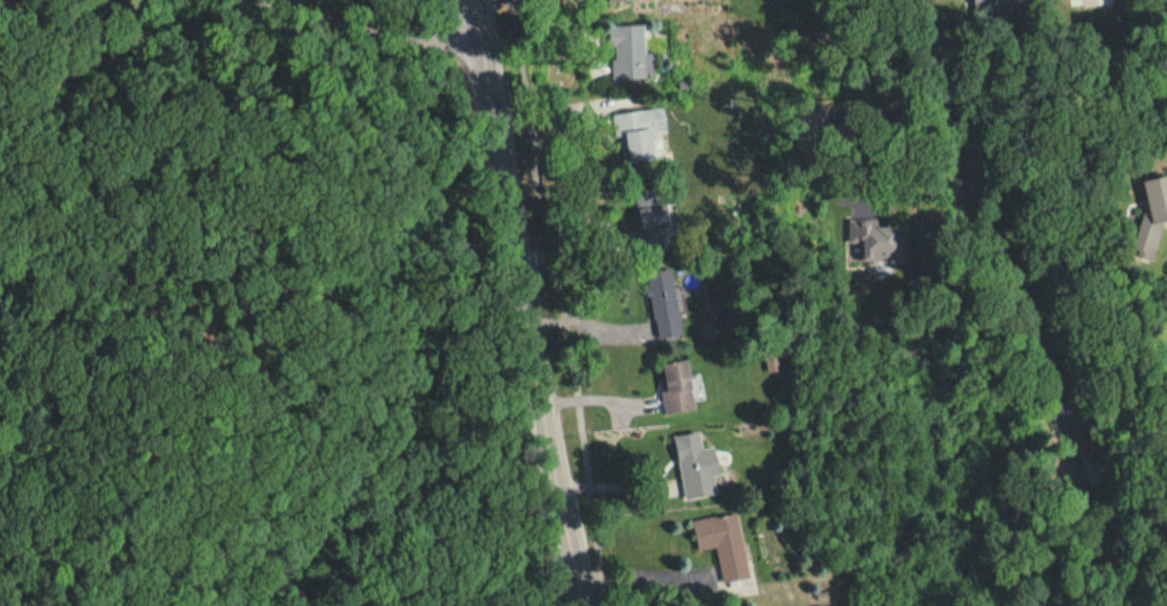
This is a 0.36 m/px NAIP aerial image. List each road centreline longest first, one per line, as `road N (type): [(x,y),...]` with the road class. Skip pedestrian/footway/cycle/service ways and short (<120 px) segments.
road 1 (secondary): [(585,605),(548,433),(482,0)]
road 2 (residential): [(925,0),(939,93),(964,174),(1045,345),(1104,549)]
road 3 (residential): [(486,39),(352,27),(254,0)]

